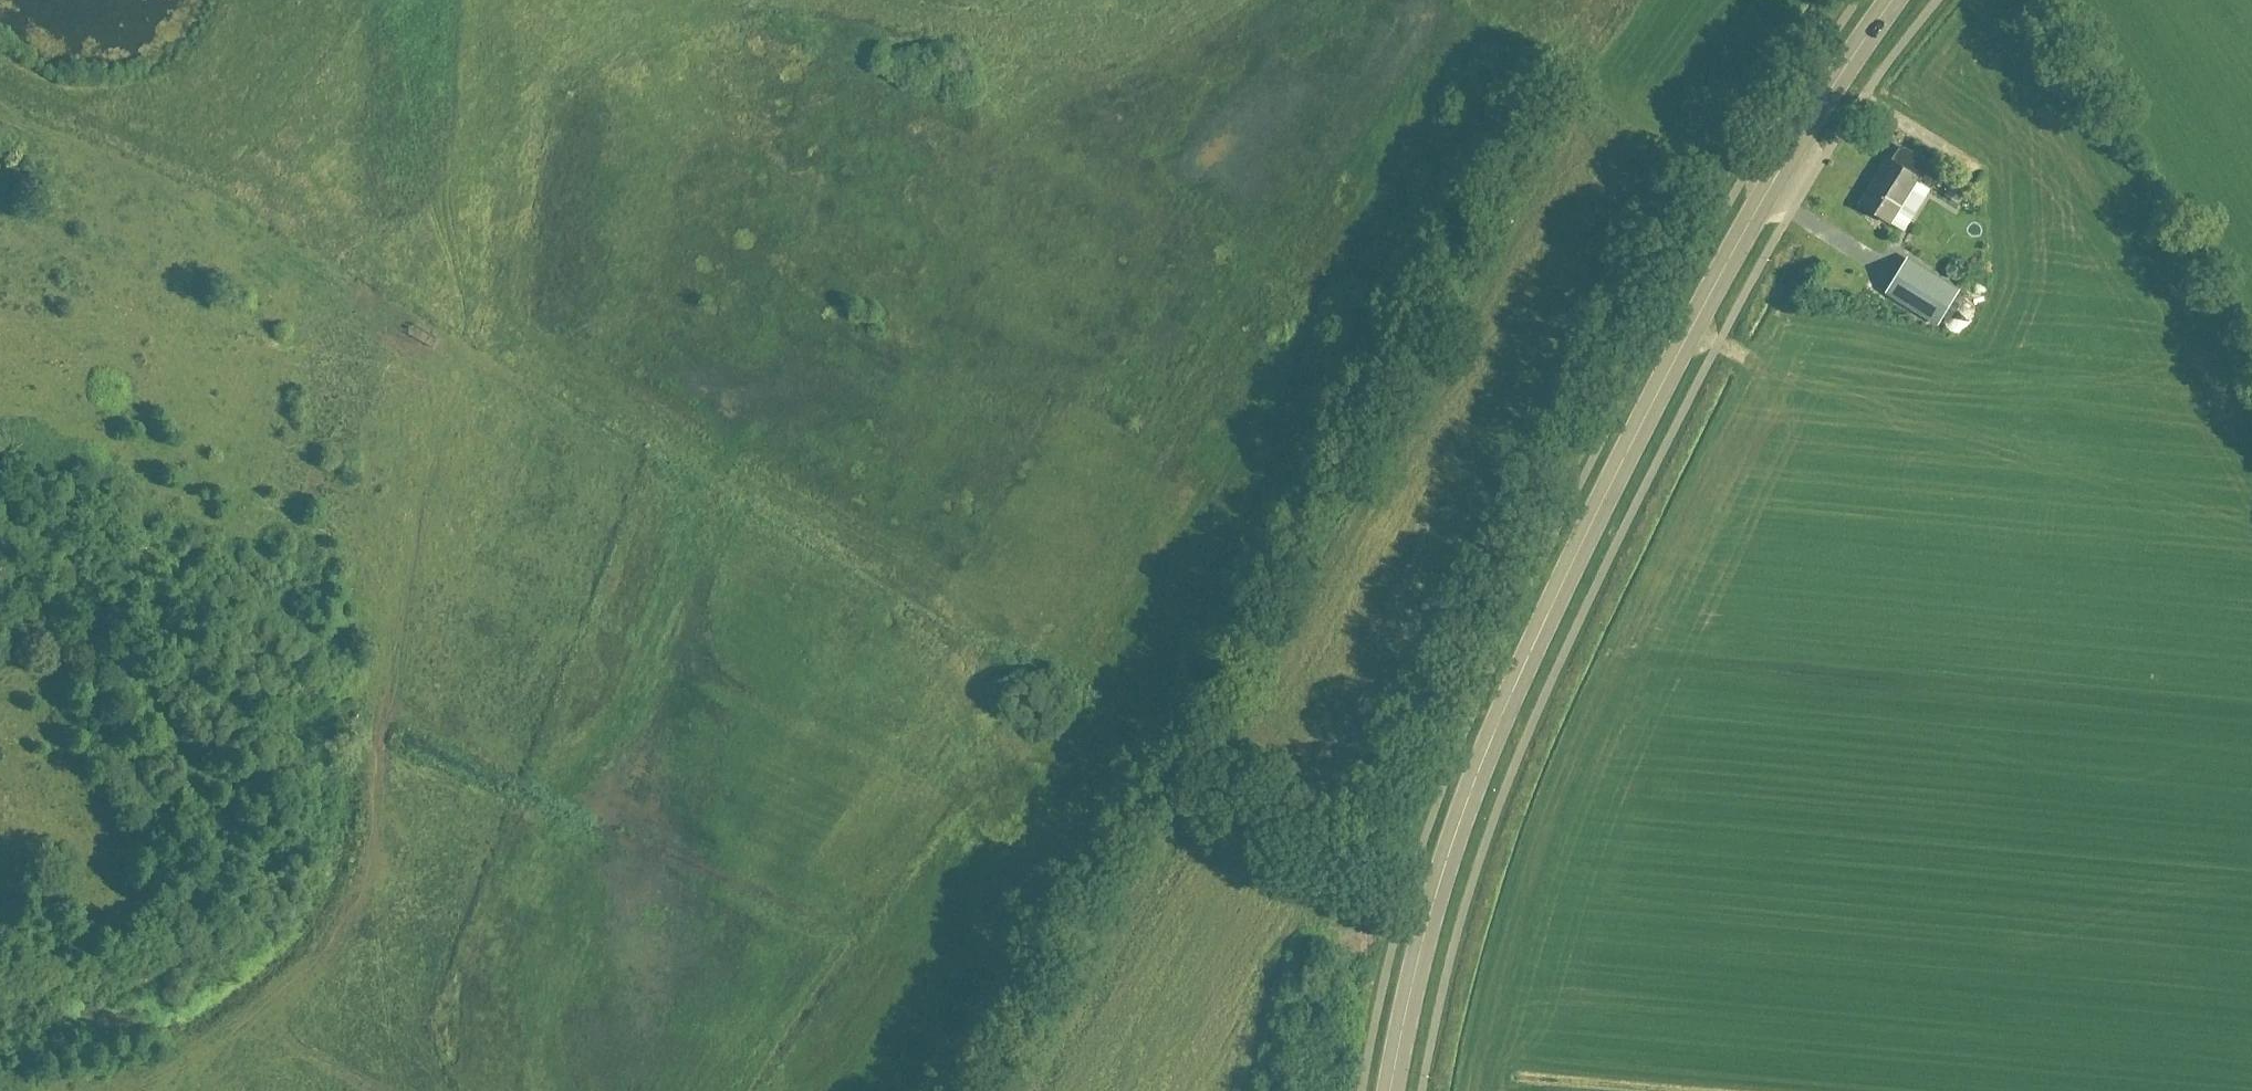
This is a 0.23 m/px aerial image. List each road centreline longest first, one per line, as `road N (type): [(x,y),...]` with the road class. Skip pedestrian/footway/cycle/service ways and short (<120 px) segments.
road 1 (secondary): [(1397,1090),(1420,963),(1464,818),(1534,651),(1704,311),(1862,53),(1904,0)]

